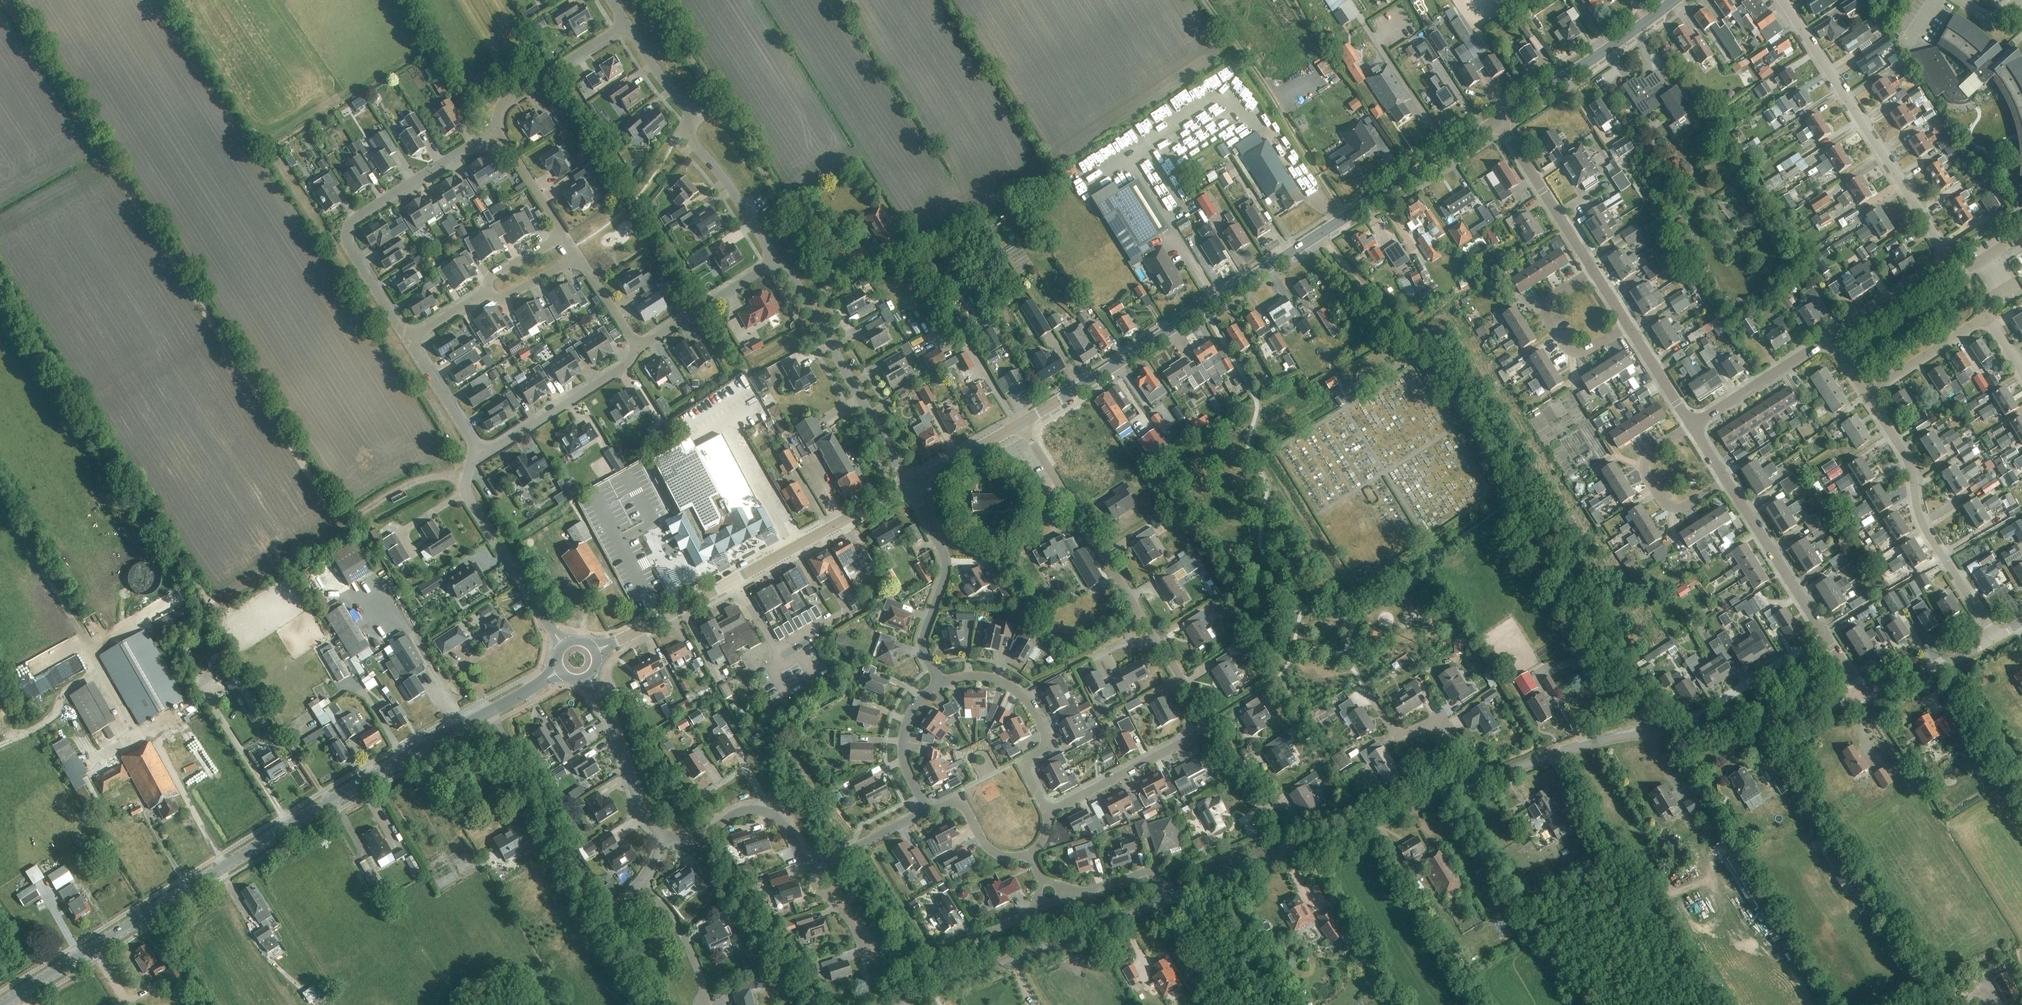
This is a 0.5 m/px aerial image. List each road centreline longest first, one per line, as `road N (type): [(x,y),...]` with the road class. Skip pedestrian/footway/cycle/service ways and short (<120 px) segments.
road 1 (track): [(6,0),(331,511),(353,517),(433,477),(466,481)]
road 2 (primary): [(2,1004),(491,711)]
road 3 (primary): [(1020,424),(1498,120)]
road 4 (primary): [(594,652),(909,485)]
road 5 (residential): [(1950,259),(1782,0)]
road 6 (residential): [(408,340),(347,243),(348,227),(495,129)]
road 7 (residential): [(901,1004),(1166,901)]
road 8 (residential): [(1996,639),(1931,539),(1909,463),(1866,393)]
road 9 (residential): [(909,485),(777,261)]
road 10 (residential): [(1020,424),(913,262),(894,257),(851,272)]
road 11 (track): [(1347,216),(1206,0)]
road 12 (residential): [(1155,637),(1020,424)]
road 13 (residential): [(746,212),(685,136),(694,117),(627,24)]
road 14 (residential): [(473,451),(466,496),(563,646)]
road 15 (residential): [(940,684),(923,640),(946,561),(909,485)]
road 16 (primary): [(1498,120),(1675,0)]
road 17 (residential): [(1481,781),(1594,741),(1681,728)]
road 18 (residential): [(1290,854),(1481,781)]
road 19 (residential): [(473,451),(498,448),(623,368),(638,349)]
road 20 (residential): [(1047,813),(1211,727)]
road 21 (residential): [(1681,728),(1860,698)]
road 22 (residential): [(1481,781),(1444,719),(1395,734),(1364,685)]
road 23 (residential): [(1824,634),(1727,481)]
road 24 (residential): [(1021,762),(1052,746),(1021,695),(980,677),(940,684)]
road 25 (residential): [(814,864),(799,855),(780,821),(757,810),(700,837),(666,834)]
road 26 (residential): [(666,834),(643,816),(587,677)]
road 27 (residential): [(1593,271),(1498,120)]
road 28 (residential): [(1593,271),(1546,305),(1563,344),(1587,352),(1628,326)]
road 29 (residential): [(1727,481),(1684,507),(1661,499),(1646,458),(1691,425)]
road 30 (residential): [(495,129),(505,101),(627,24)]
road 31 (residential): [(1681,728),(1824,634)]
road 32 (residential): [(638,349),(777,261)]
road 33 (residential): [(1691,425),(1829,338)]
road 34 (residential): [(1290,854),(1211,727)]
road 35 (residential): [(1860,698),(1996,639)]
road 36 (residential): [(1988,315),(1866,393)]
road 37 (residential): [(1829,338),(1950,259)]
road 38 (residential): [(940,684),(916,706),(904,736),(905,763),(926,808)]
road 39 (residential): [(657,1004),(612,931),(618,906),(638,884)]
road 40 (residential): [(704,1004),(681,932),(638,884)]
road 41 (track): [(2021,777),(1948,663)]
road 42 (residential): [(1029,854),(991,850),(960,798),(926,808)]
road 43 (residential): [(1166,901),(1290,854)]
road 44 (residential): [(473,451),(408,340)]
road 45 (residential): [(565,236),(495,129)]
road 46 (primary): [(909,485),(1020,424)]
road 47 (residential): [(926,808),(814,864)]
road 48 (residential): [(547,822),(491,711)]

